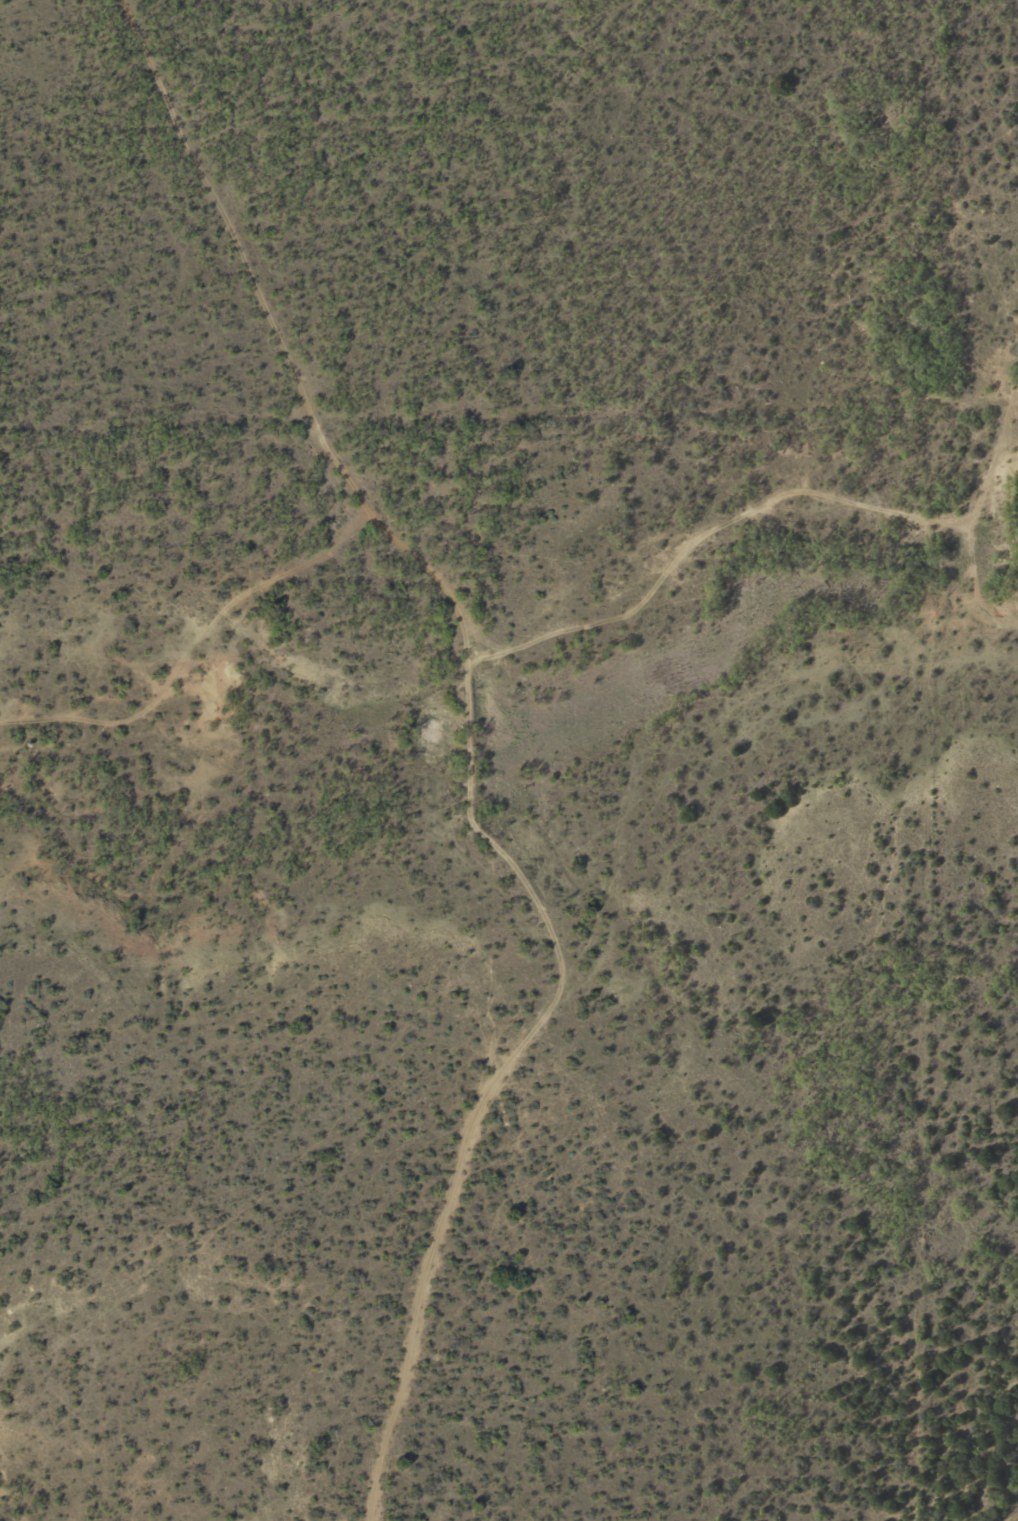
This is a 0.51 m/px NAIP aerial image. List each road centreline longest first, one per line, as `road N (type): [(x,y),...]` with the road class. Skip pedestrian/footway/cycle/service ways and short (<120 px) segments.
road 1 (residential): [(452,1520),(469,1456),(469,1175),(584,979),(634,848),(629,743),(589,703),(584,678),(499,632),(355,487),(128,0)]
road 2 (residential): [(584,678),(669,617),(829,552),(919,547),(1017,621)]

